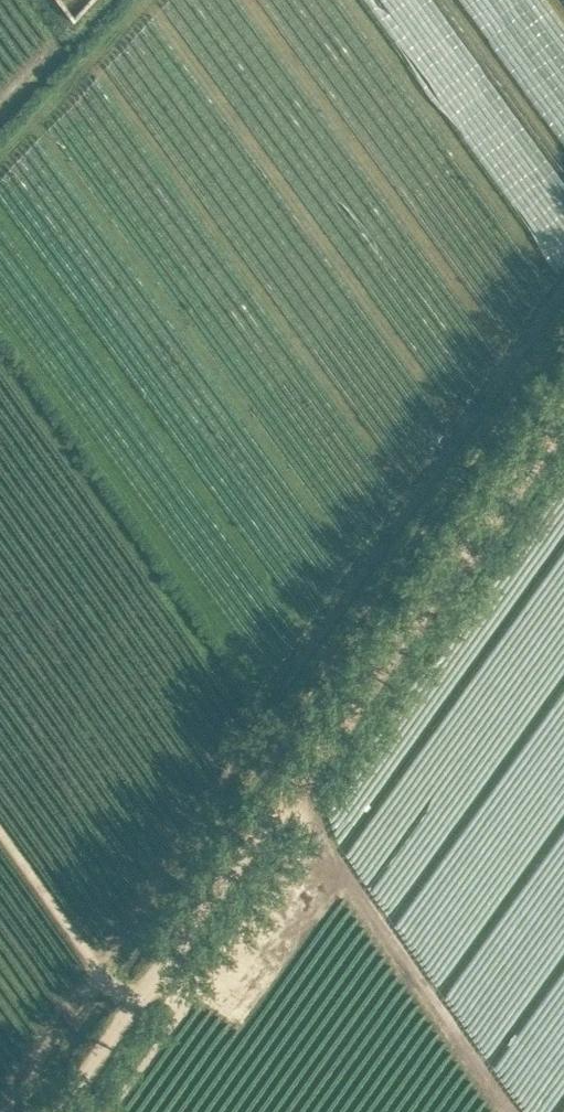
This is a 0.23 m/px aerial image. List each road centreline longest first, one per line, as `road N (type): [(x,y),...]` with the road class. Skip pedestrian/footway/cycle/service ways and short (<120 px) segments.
road 1 (track): [(563,422),(67,1111)]
road 2 (track): [(516,1111),(350,874),(302,786)]

